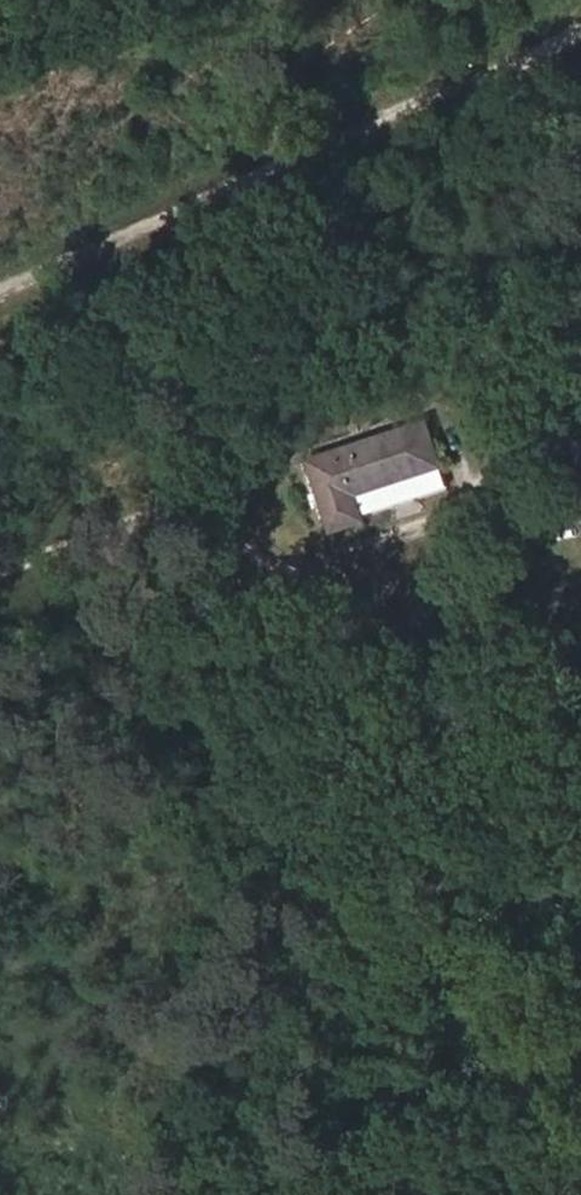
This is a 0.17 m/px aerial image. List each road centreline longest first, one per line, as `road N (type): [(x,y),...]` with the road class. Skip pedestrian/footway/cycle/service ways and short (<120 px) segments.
road 1 (track): [(0,290),(178,208),(438,108),(580,35)]

